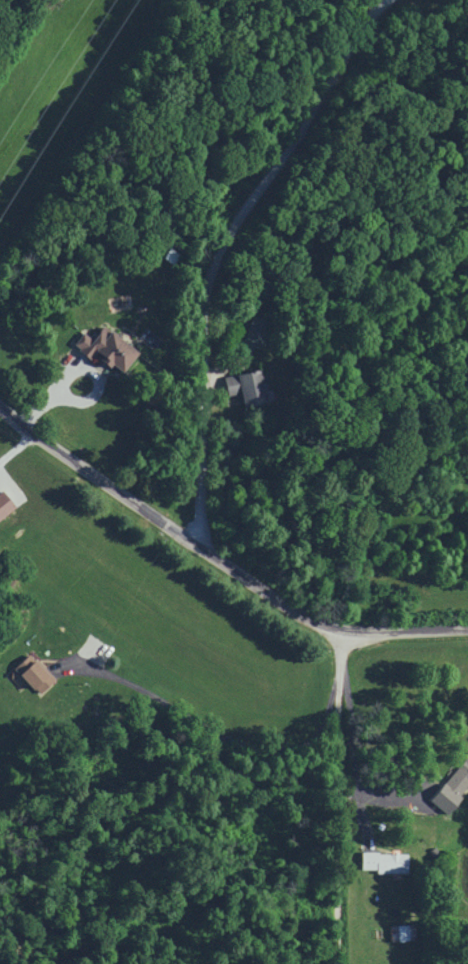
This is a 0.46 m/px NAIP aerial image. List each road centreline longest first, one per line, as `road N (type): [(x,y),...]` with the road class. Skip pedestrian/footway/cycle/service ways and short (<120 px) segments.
road 1 (residential): [(199,542),(210,281),(248,206),(353,49),(398,0)]
road 2 (residential): [(467,621),(343,626),(319,616),(162,519),(0,401)]
road 3 (residential): [(338,963),(343,626)]

